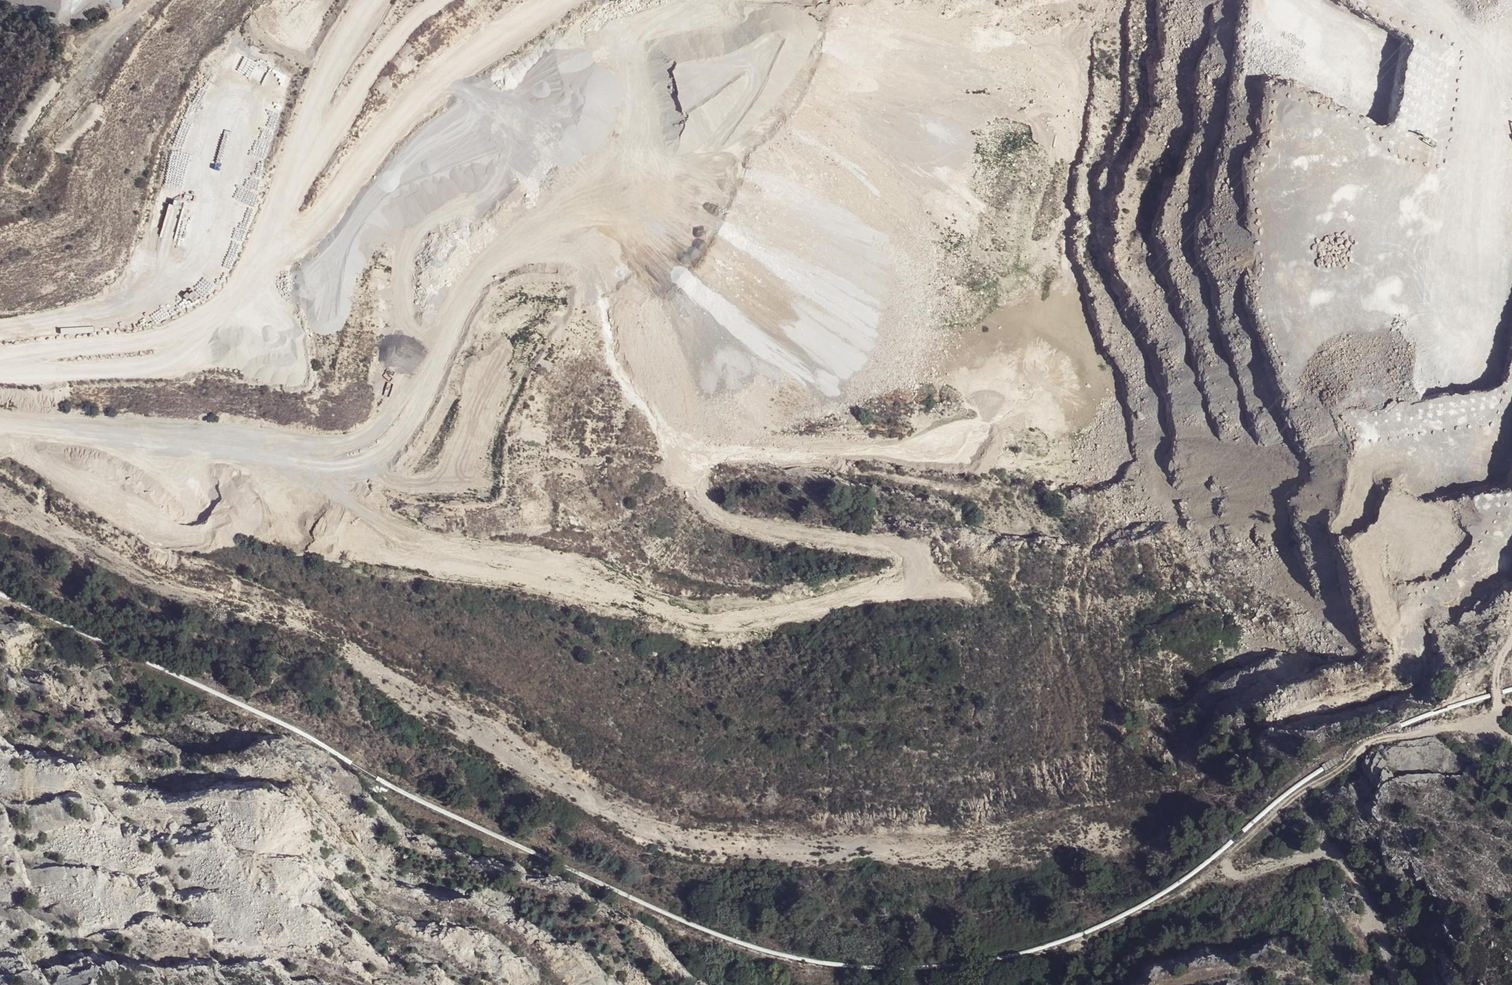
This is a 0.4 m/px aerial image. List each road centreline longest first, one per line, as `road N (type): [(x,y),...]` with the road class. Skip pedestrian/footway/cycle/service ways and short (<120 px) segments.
road 1 (track): [(323,0),(291,24),(215,118),(184,228),(147,312),(79,341),(0,343)]
road 2 (track): [(1396,984),(1367,896),(1342,859),(1323,851),(1238,880),(1200,881)]

